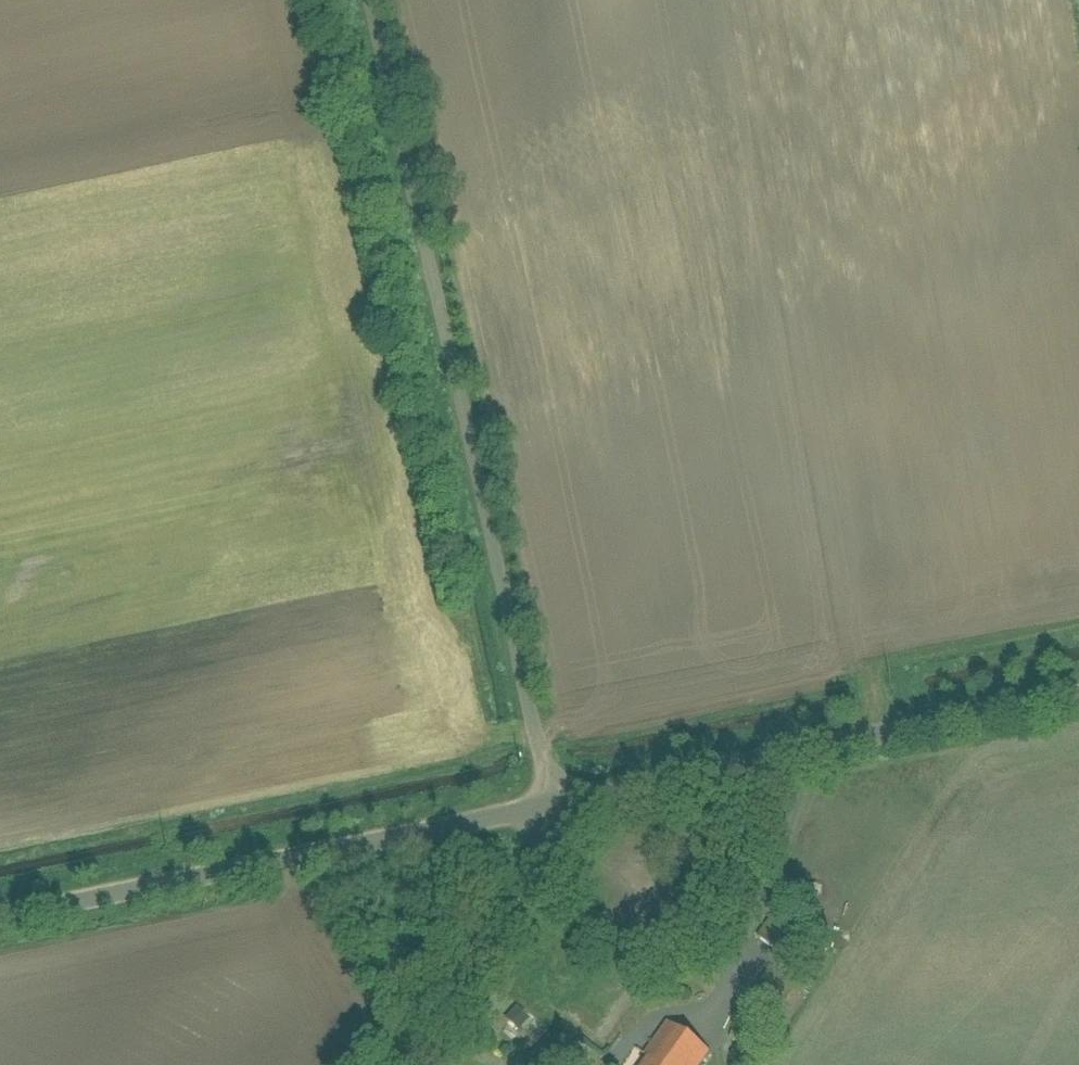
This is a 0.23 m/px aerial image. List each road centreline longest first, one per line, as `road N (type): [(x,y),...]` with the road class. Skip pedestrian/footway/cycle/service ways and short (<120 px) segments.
road 1 (unclassified): [(364,0),(509,602),(547,804)]
road 2 (unclassified): [(0,919),(547,804)]
road 3 (unclassified): [(547,804),(1078,695)]
road 4 (unclassified): [(547,804),(363,1064)]

